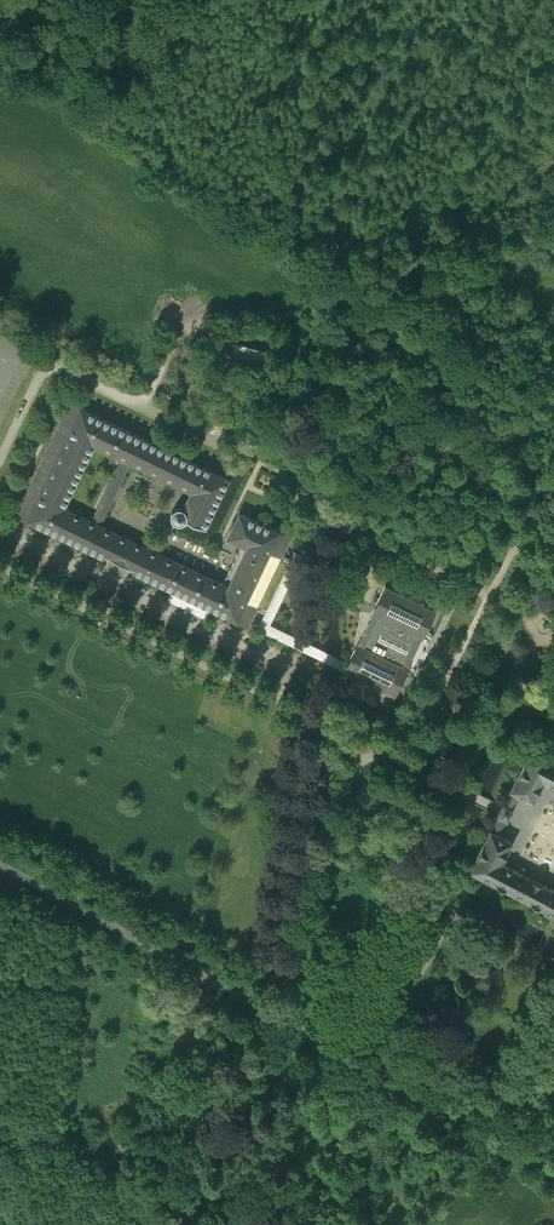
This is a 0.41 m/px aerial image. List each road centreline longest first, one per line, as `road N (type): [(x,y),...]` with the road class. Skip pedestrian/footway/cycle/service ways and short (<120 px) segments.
road 1 (unclassified): [(0,867),(553,1165)]

